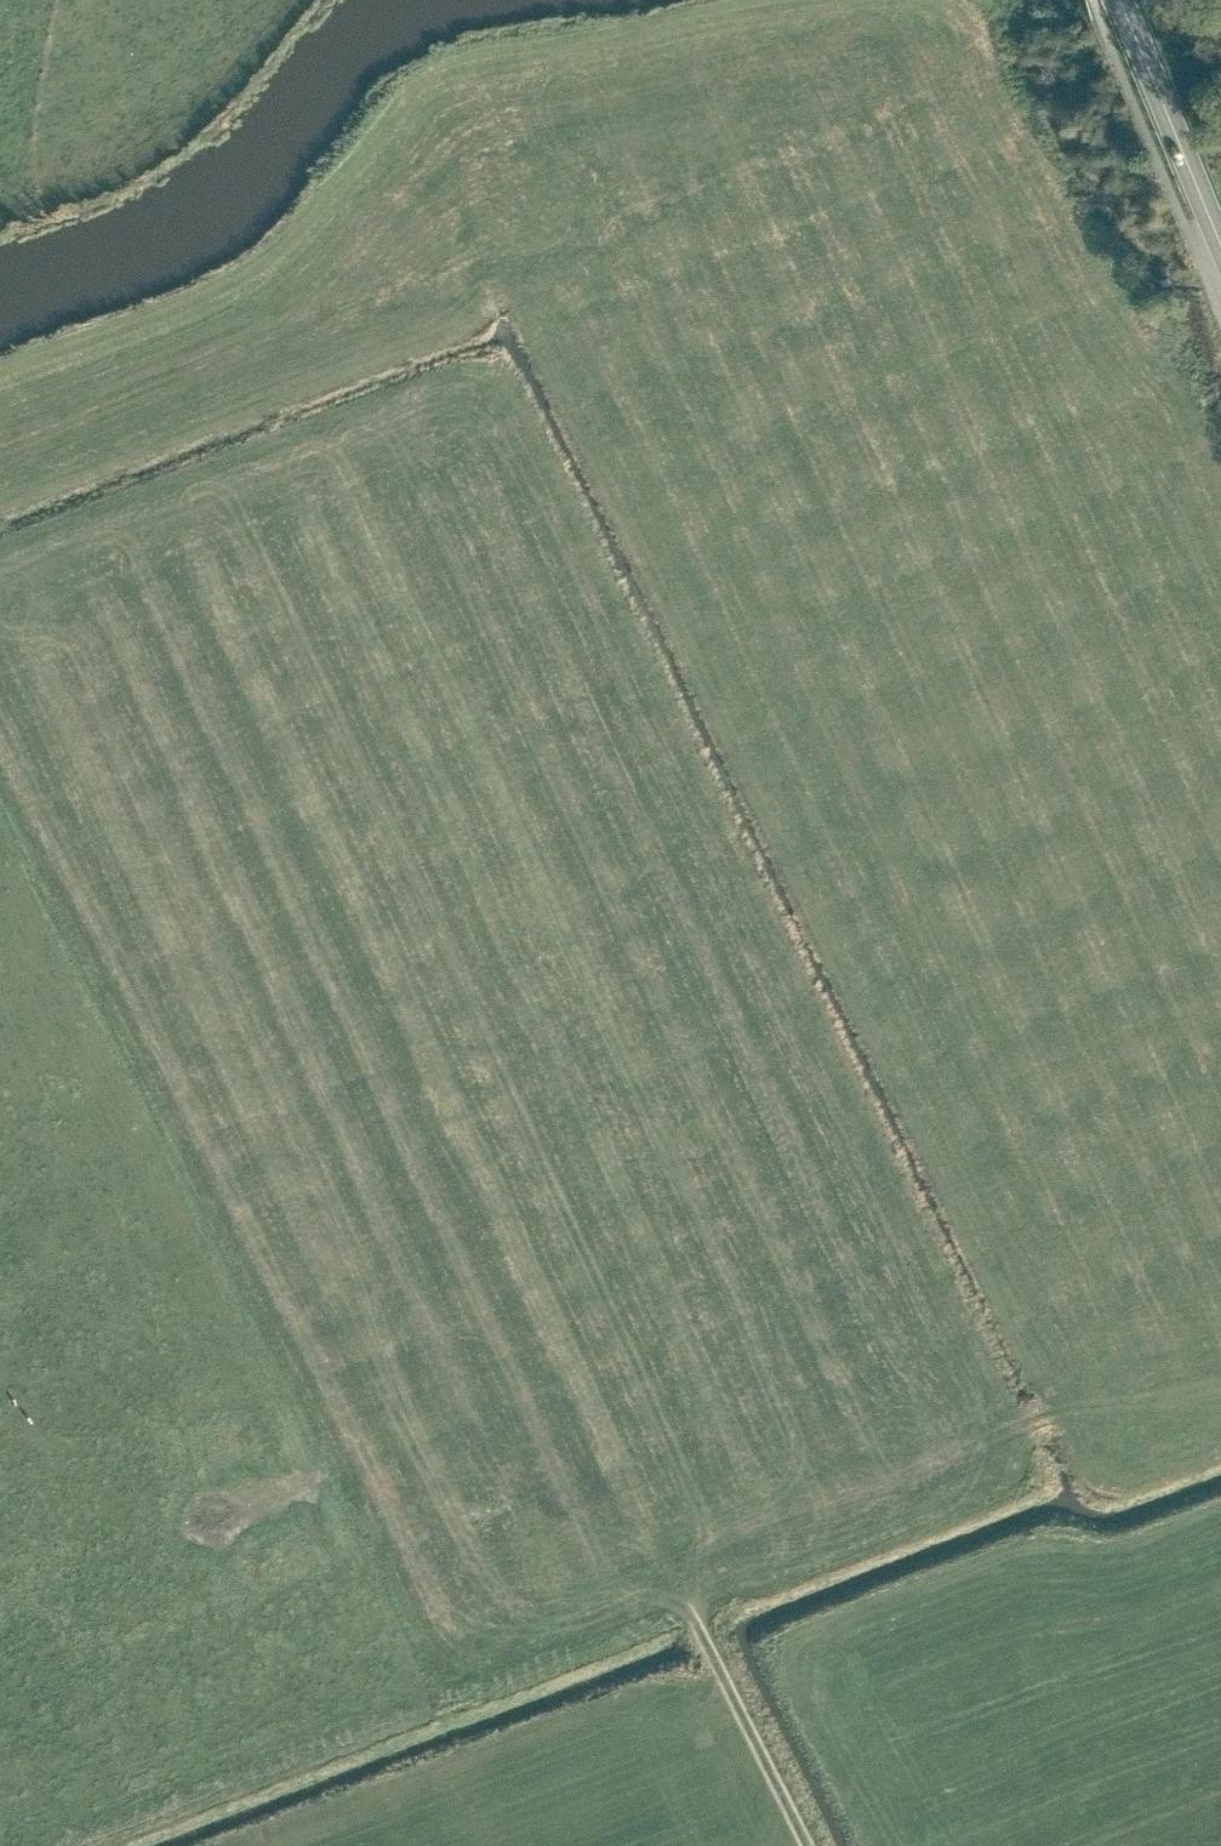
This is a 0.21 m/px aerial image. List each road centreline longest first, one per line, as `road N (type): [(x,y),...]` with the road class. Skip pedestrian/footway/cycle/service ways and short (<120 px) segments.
road 1 (tertiary): [(1220,243),(1123,0)]

